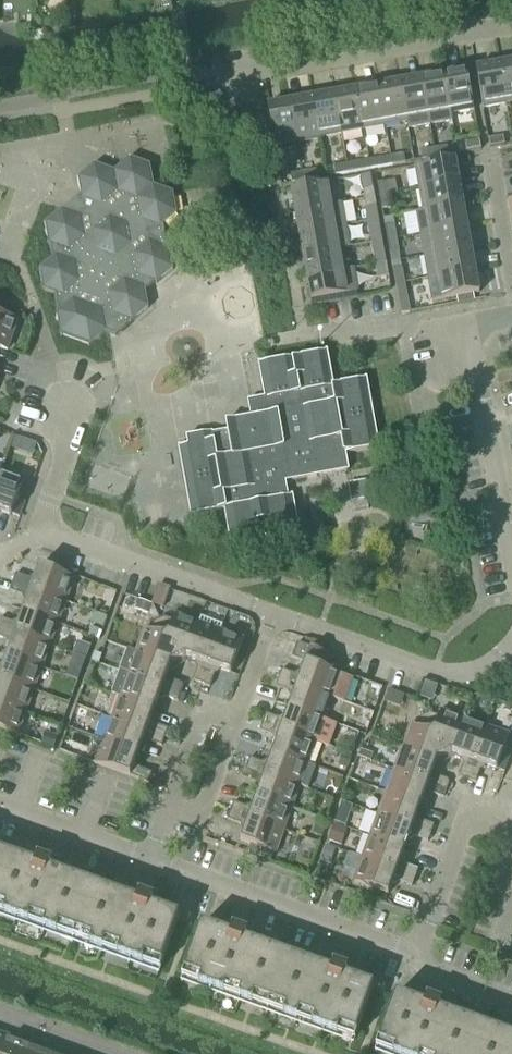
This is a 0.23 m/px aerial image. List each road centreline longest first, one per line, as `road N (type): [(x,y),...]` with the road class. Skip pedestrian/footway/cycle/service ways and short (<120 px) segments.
road 1 (residential): [(189,73),(249,72),(511,28)]
road 2 (residential): [(414,964),(402,948),(149,858)]
road 3 (residential): [(275,613),(39,525)]
road 4 (residential): [(510,650),(473,666),(421,665),(275,613)]
road 5 (residential): [(471,319),(511,558)]
road 6 (residential): [(496,823),(468,813),(414,964)]
road 7 (residential): [(149,858),(0,803)]
road 8 (residential): [(39,525),(80,385)]
road 9 (residential): [(333,337),(471,319)]
road 10 (residential): [(169,803),(203,711),(235,722)]
road 11 (residential): [(169,803),(201,814),(235,722)]
road 12 (residential): [(511,273),(491,151)]

